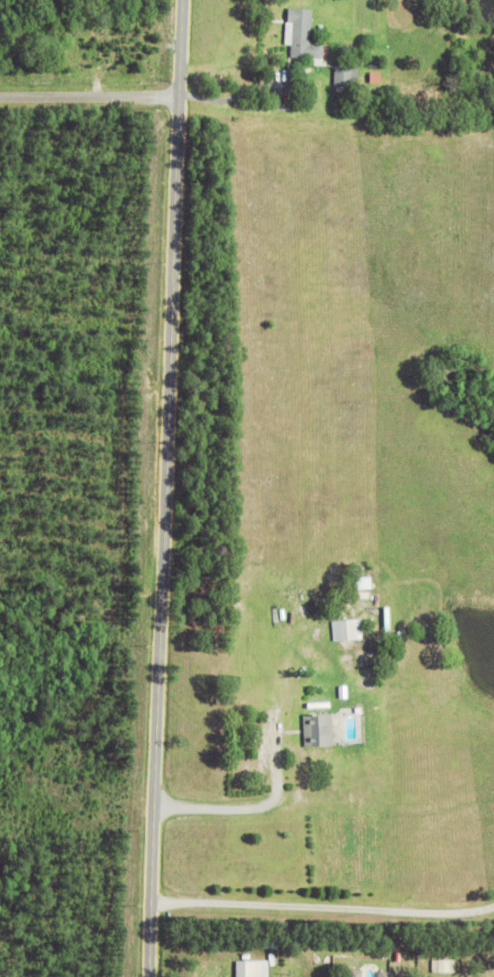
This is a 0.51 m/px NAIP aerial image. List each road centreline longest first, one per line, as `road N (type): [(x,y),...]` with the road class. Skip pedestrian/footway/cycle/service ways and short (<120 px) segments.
road 1 (tertiary): [(151,976),(186,0)]
road 2 (residential): [(182,94),(0,95)]

